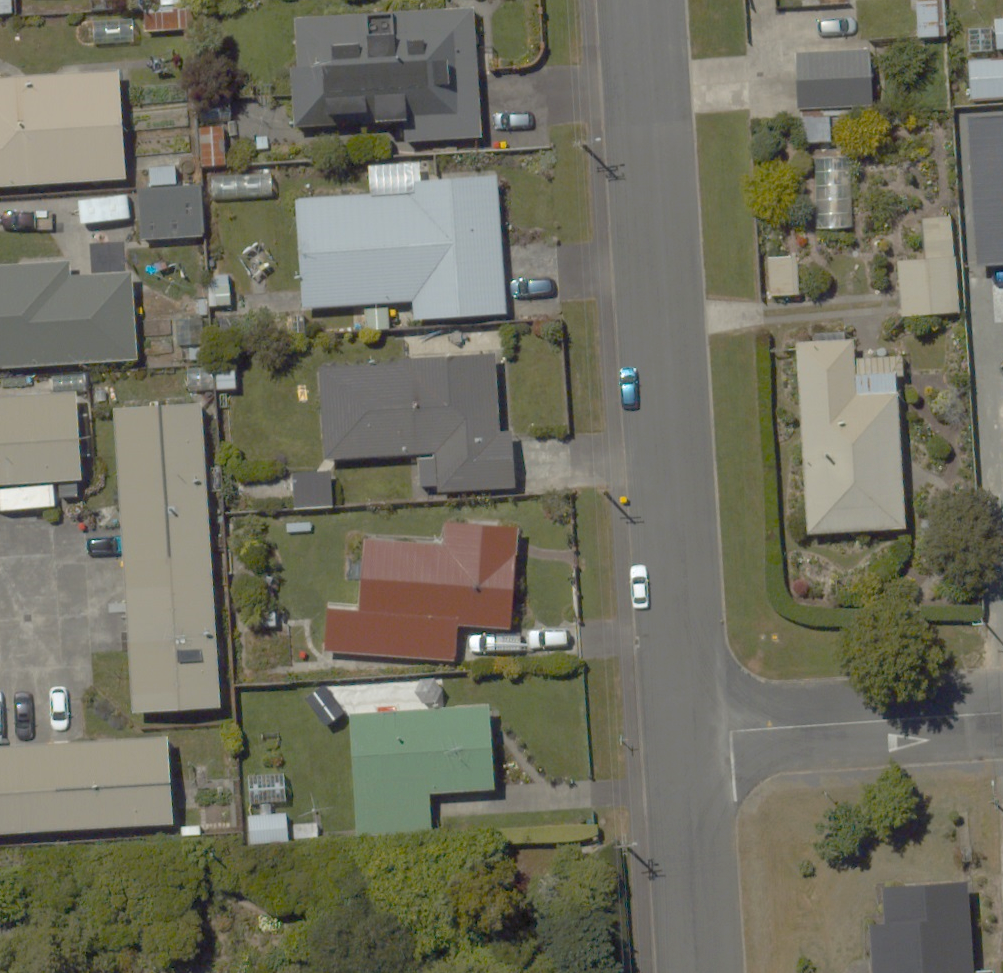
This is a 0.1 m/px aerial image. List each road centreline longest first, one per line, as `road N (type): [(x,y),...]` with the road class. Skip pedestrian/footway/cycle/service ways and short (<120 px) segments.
road 1 (residential): [(643,0),(687,734)]
road 2 (residential): [(687,734),(1002,713)]
road 3 (residential): [(687,734),(701,972)]

